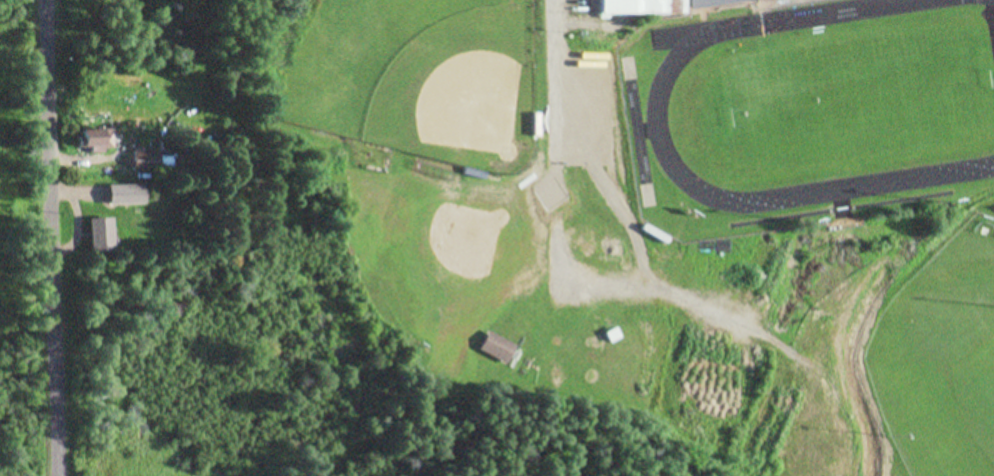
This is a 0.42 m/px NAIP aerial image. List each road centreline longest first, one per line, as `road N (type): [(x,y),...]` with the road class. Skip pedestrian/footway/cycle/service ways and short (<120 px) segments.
road 1 (residential): [(50,0),(59,475)]
road 2 (residential): [(555,0),(562,291),(674,298),(738,323)]

